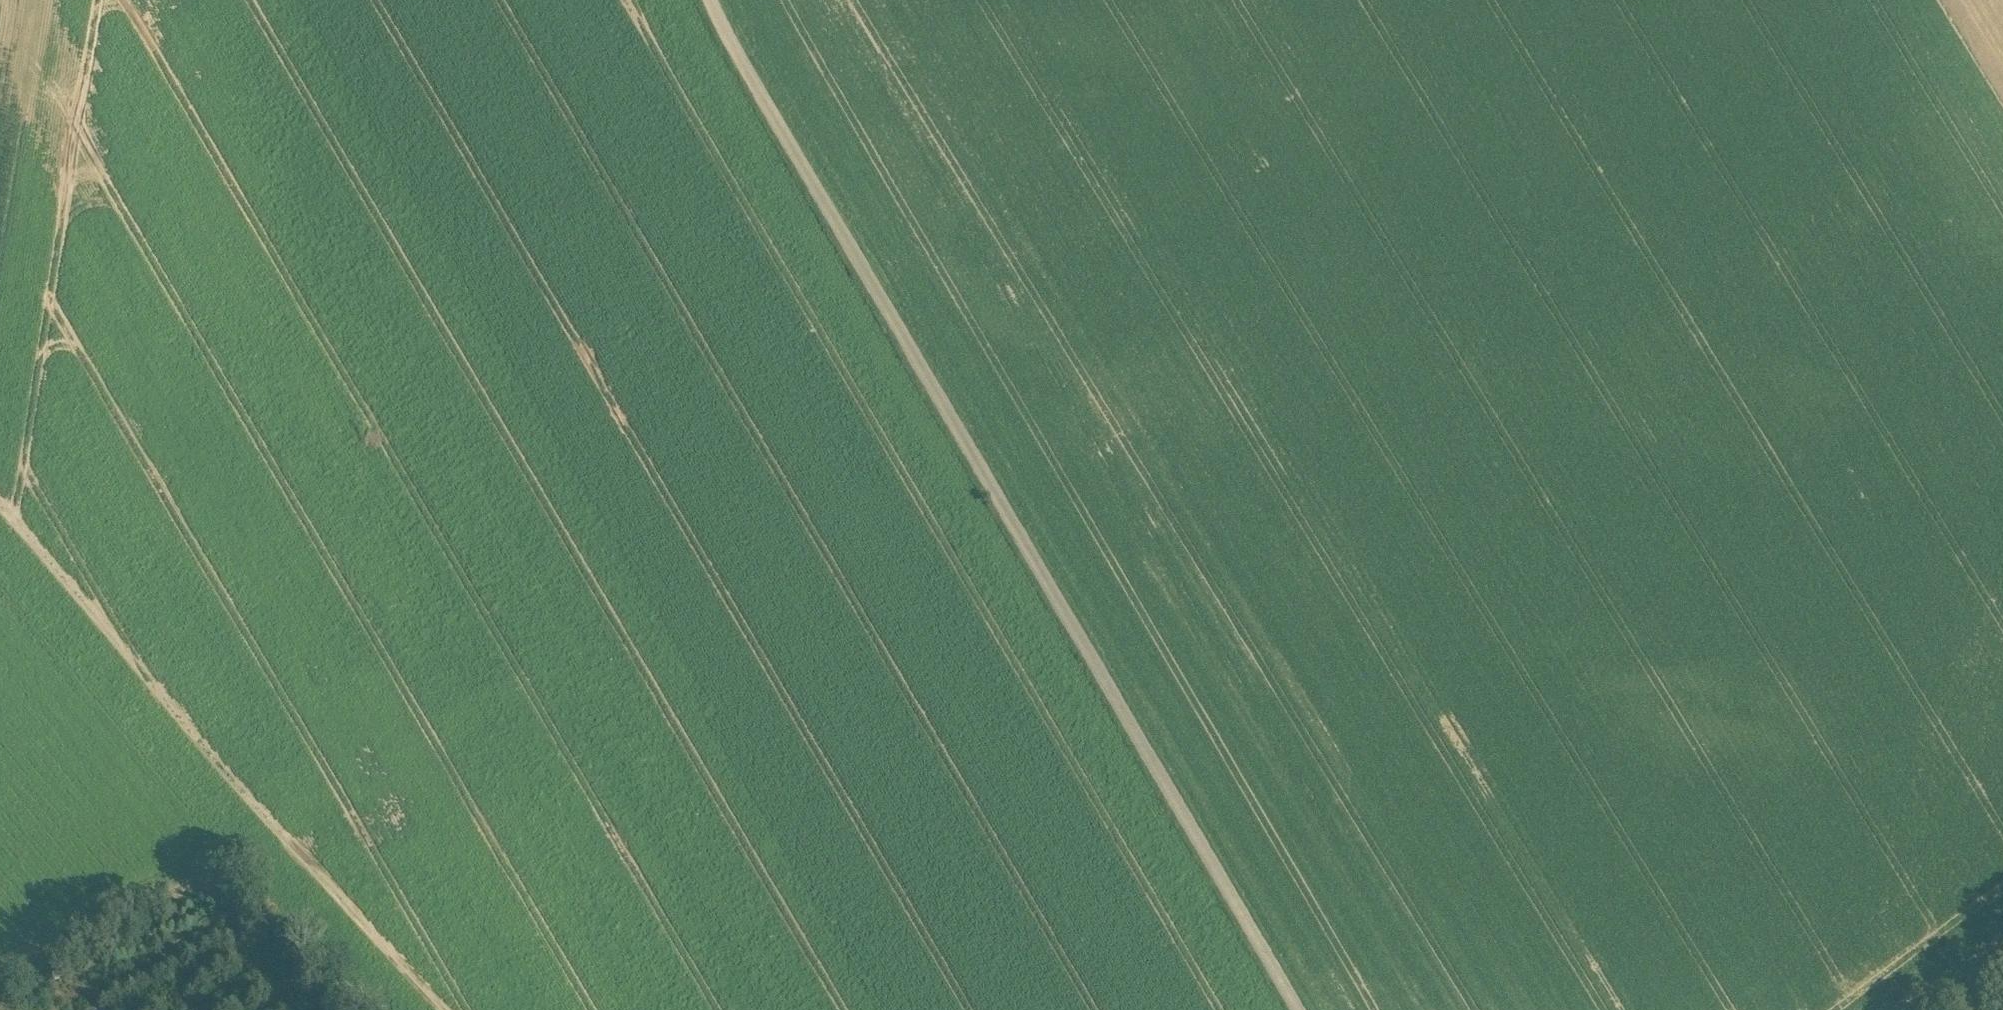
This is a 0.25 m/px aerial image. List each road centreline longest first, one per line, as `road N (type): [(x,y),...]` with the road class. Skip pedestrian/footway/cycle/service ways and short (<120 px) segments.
road 1 (track): [(1300,1009),(716,0)]

